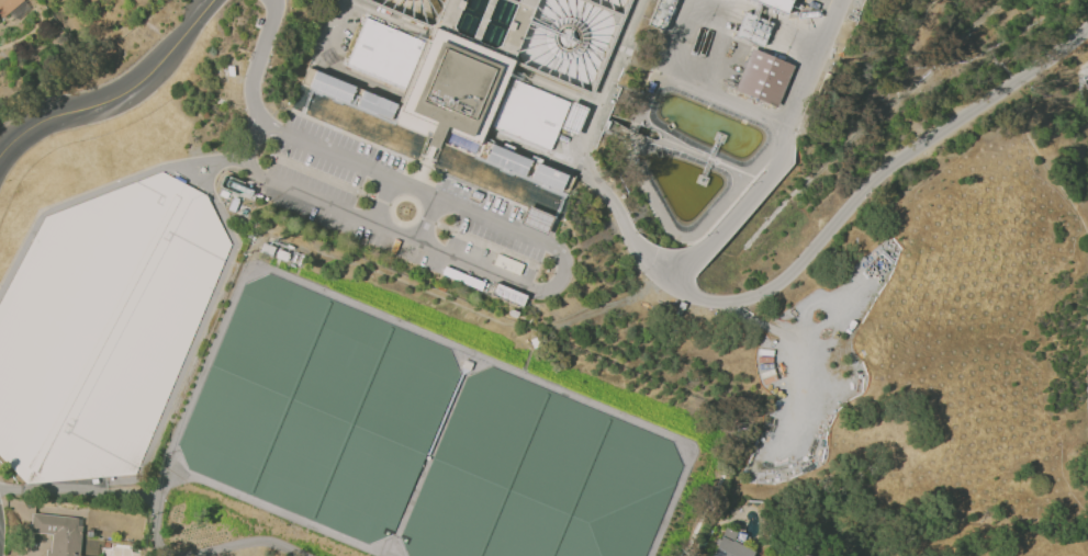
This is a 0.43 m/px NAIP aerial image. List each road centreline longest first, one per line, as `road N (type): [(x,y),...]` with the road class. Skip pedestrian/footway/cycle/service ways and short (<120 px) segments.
road 1 (residential): [(213,0),(127,95),(44,120),(0,156)]

